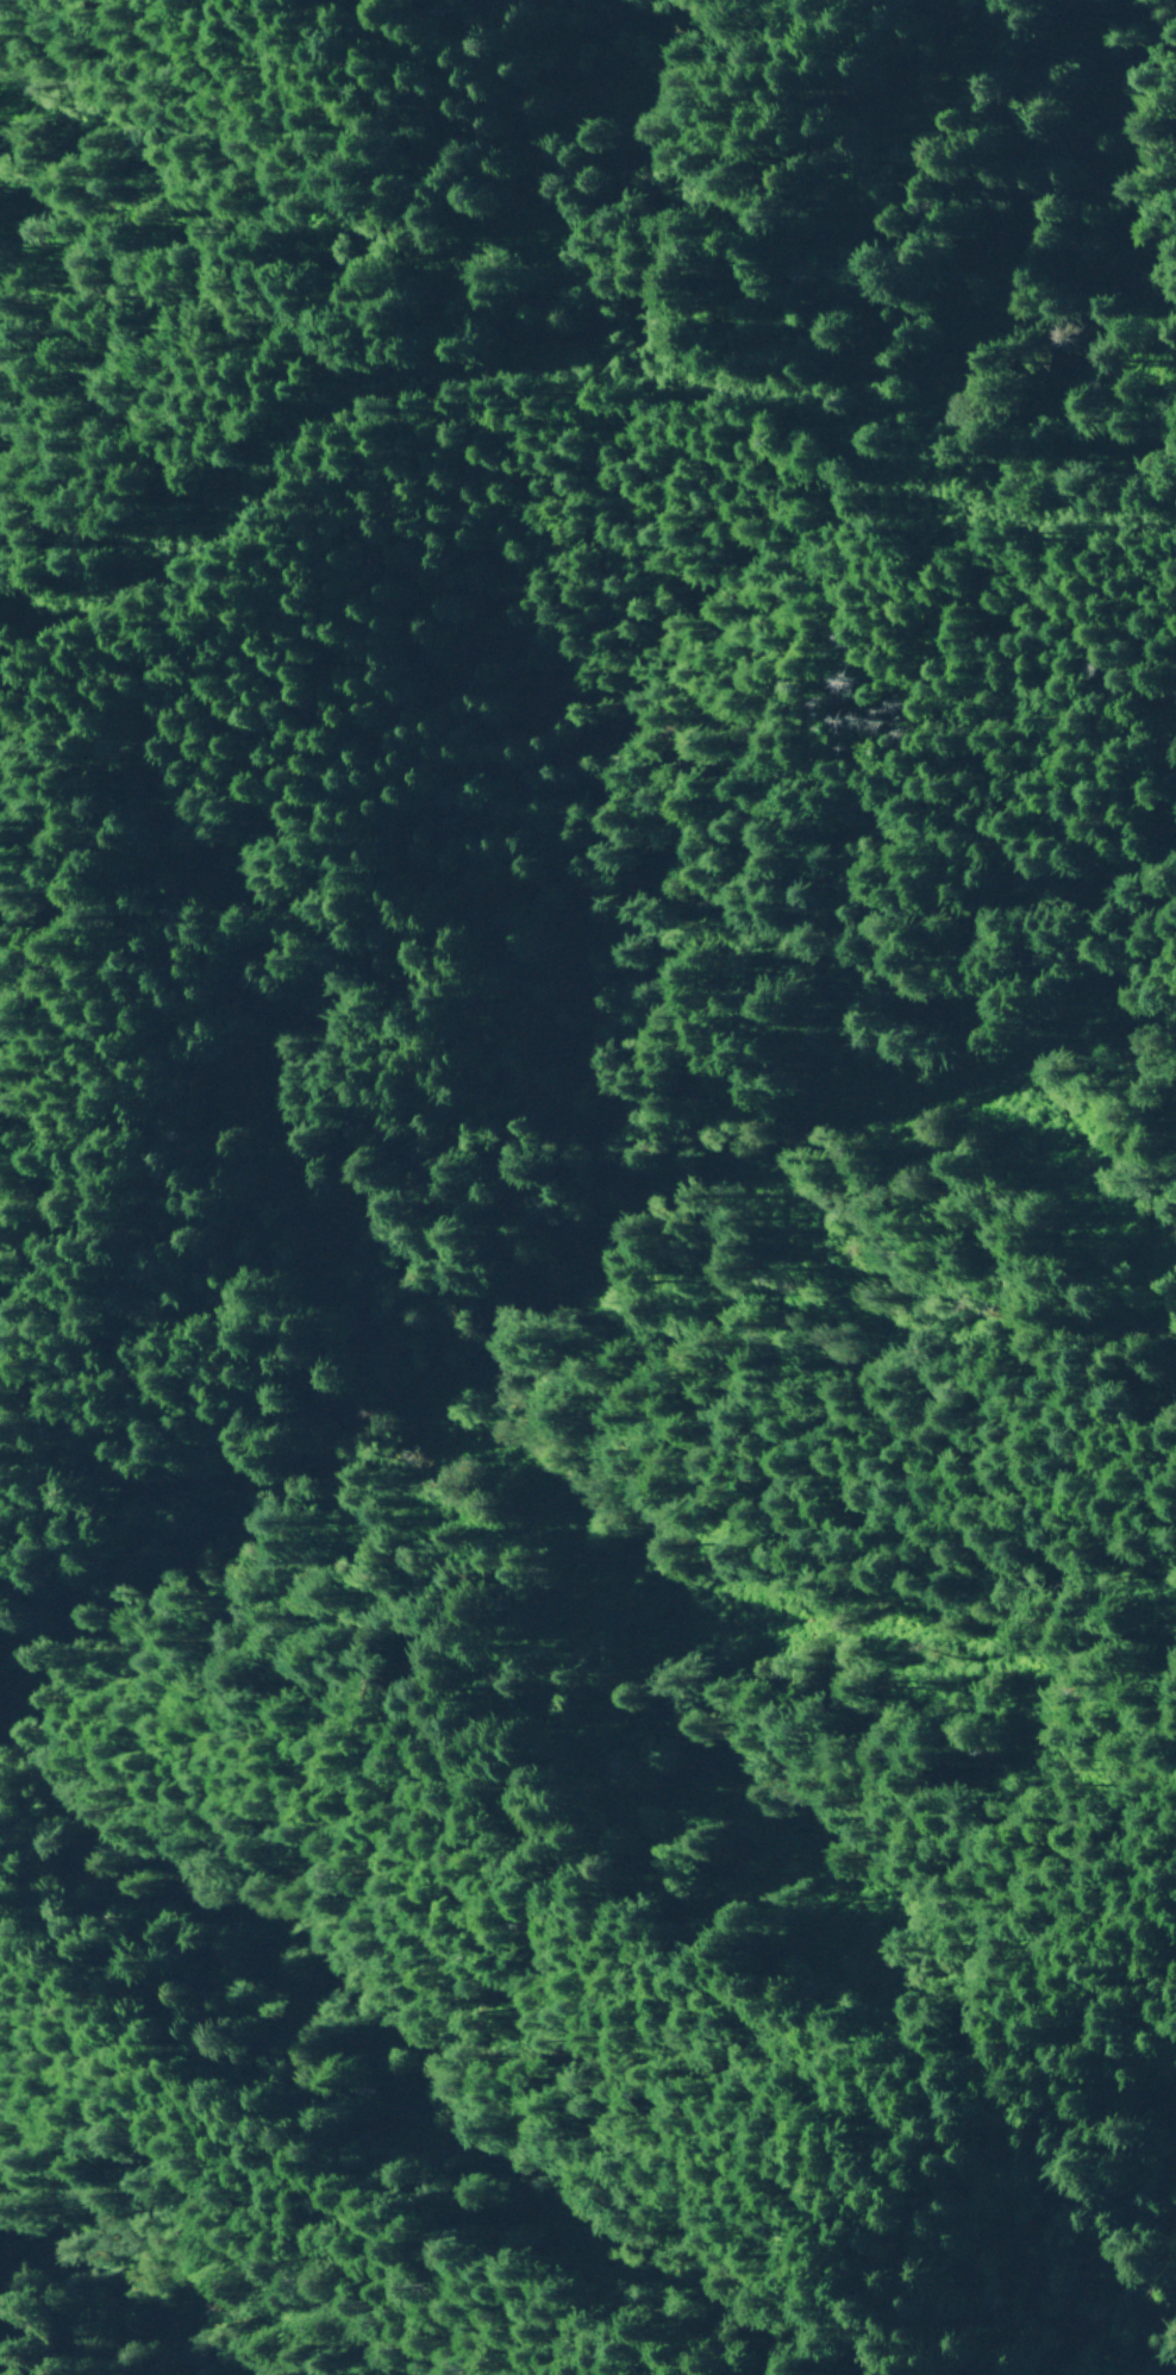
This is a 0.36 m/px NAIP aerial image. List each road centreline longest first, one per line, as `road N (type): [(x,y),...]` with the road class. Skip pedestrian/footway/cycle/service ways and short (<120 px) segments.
road 1 (track): [(1175,546),(1031,547),(909,526),(743,390),(628,364),(453,356),(308,405),(137,546),(0,636)]

